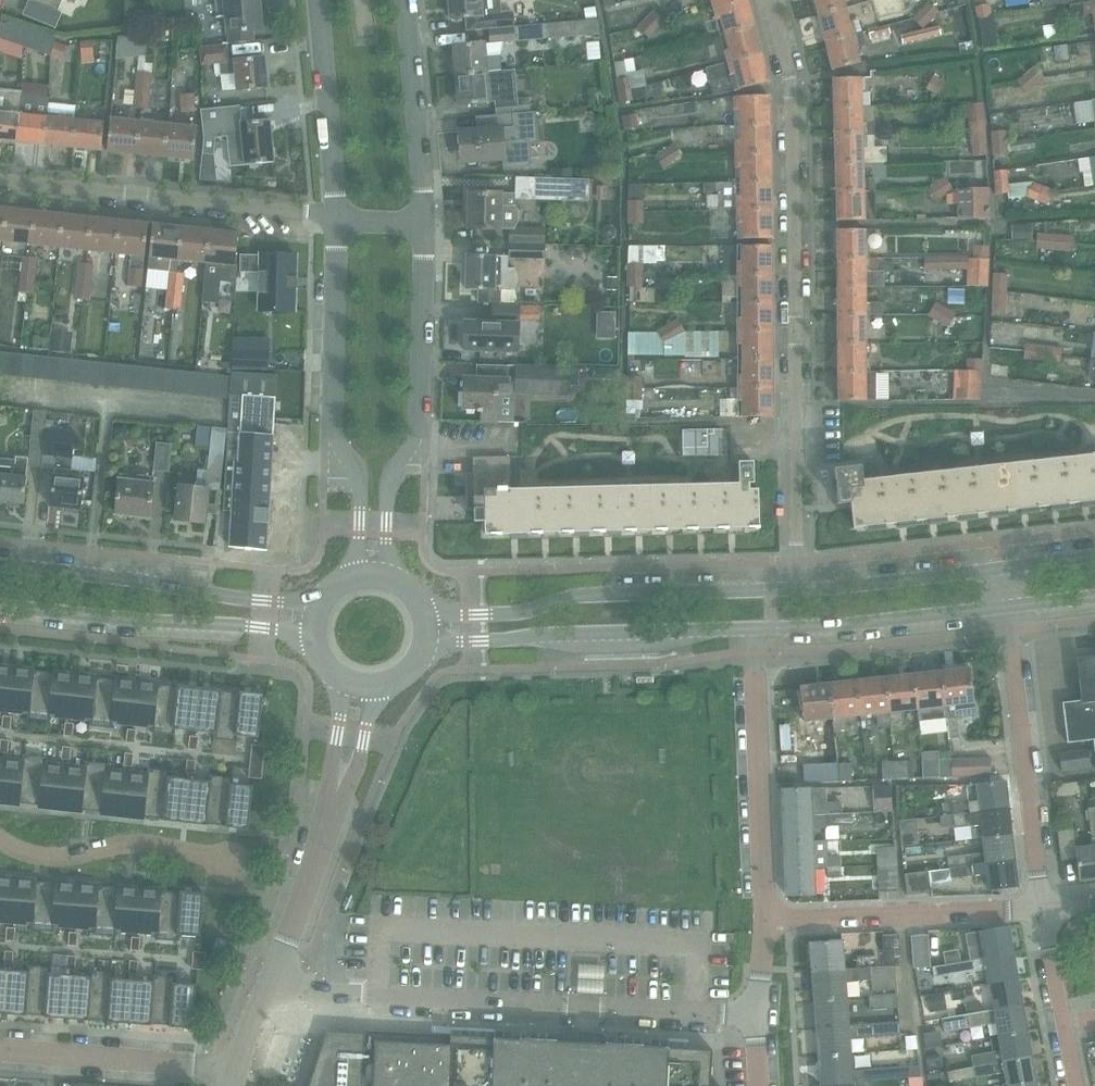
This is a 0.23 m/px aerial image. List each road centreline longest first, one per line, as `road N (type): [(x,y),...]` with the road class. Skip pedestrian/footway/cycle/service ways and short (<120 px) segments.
road 1 (residential): [(794,590),(805,124),(783,0)]
road 2 (residential): [(755,1016),(269,985)]
road 3 (tertiary): [(794,590),(578,595),(482,616),(420,606)]
road 4 (residential): [(336,220),(333,438),(363,478),(360,579)]
road 5 (residential): [(388,581),(389,478),(422,432),(422,223)]
road 6 (residential): [(0,184),(336,220)]
road 7 (tertiary): [(421,651),(465,641),(754,629)]
road 8 (tertiary): [(320,608),(0,564)]
road 9 (tertiary): [(0,606),(272,628),(317,646)]
road 10 (residential): [(269,985),(331,809),(361,688)]
road 11 (residential): [(1004,609),(1042,911)]
road 12 (residential): [(764,919),(754,629)]
road 13 (residential): [(1042,911),(764,919)]
road 14 (tertiary): [(754,629),(1004,609)]
road 15 (residential): [(234,1066),(0,1049)]
road 16 (residential): [(0,840),(25,852),(68,854),(138,843),(227,863)]
road 17 (residential): [(422,223),(409,0)]
road 18 (residential): [(317,0),(336,220)]
road 19 (tertiary): [(998,569),(794,590)]
road 20 (residential): [(1042,911),(1064,1030)]

